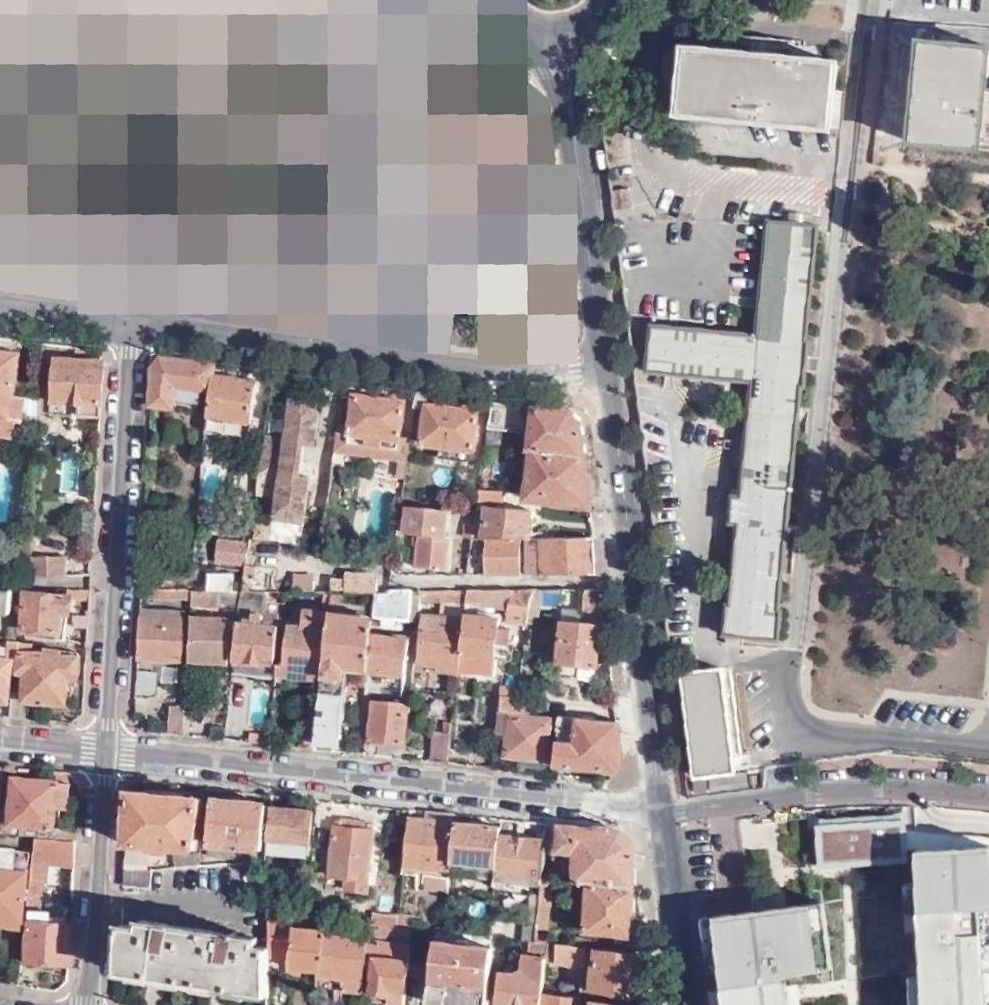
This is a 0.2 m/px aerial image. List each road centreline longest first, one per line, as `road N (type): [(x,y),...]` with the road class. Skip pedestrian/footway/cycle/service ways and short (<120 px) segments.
road 1 (residential): [(656,810),(102,755)]
road 2 (residential): [(127,325),(484,372),(605,374)]
road 3 (tertiary): [(656,810),(605,374)]
road 4 (residential): [(102,755),(127,325)]
road 5 (residential): [(656,810),(869,787),(988,794)]
road 6 (tertiary): [(605,374),(570,102)]
road 7 (residential): [(84,1004),(102,755)]
road 8 (tertiary): [(677,1004),(656,810)]
road 9 (residential): [(0,308),(127,325)]

